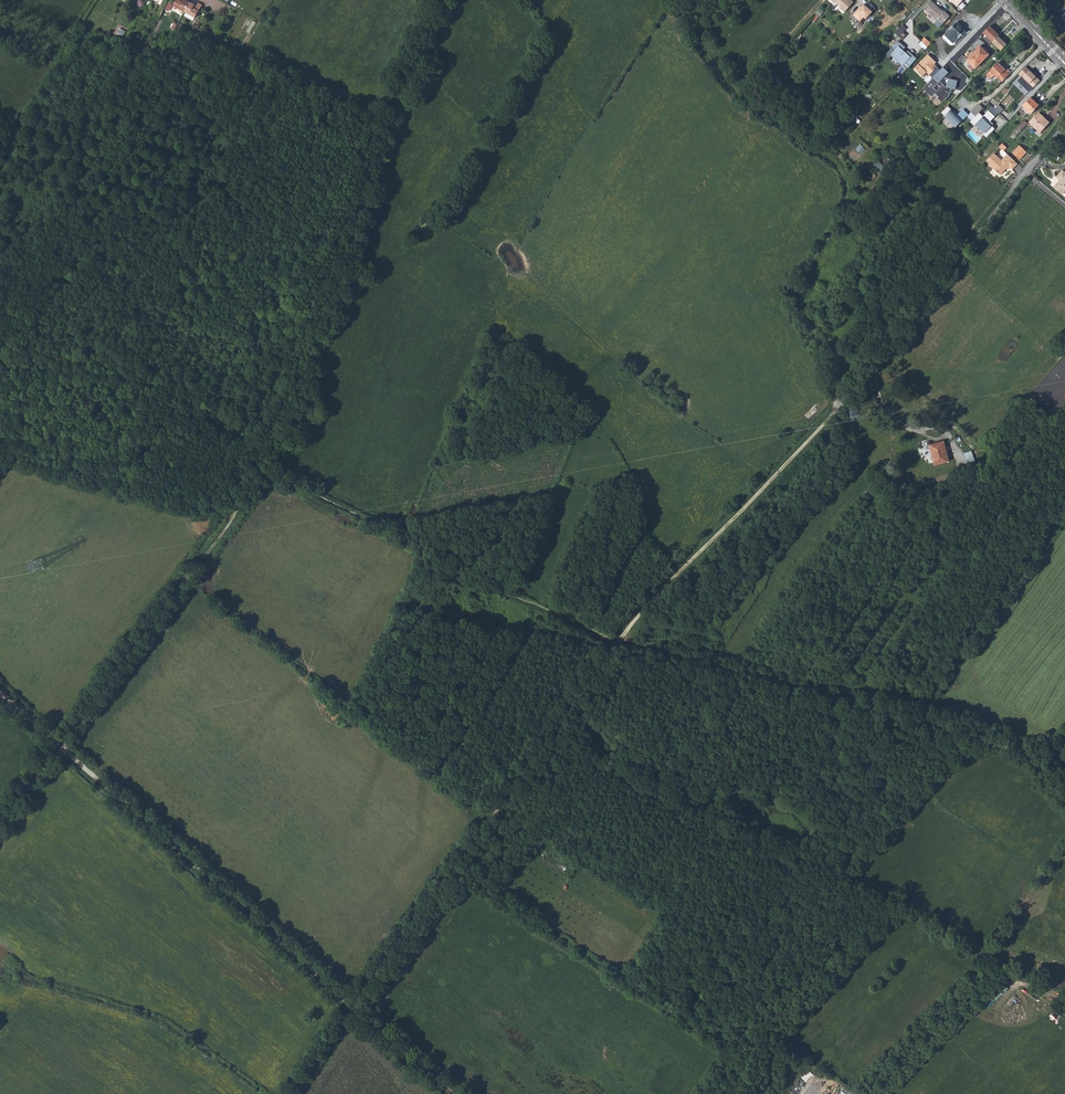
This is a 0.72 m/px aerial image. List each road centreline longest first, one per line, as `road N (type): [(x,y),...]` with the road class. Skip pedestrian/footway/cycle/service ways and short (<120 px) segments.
road 1 (track): [(357,1011),(630,626),(881,361),(1023,175)]
road 2 (track): [(1064,797),(1020,750),(609,640),(262,468)]
road 3 (track): [(845,399),(783,299),(844,211),(845,179),(734,89),(674,0)]
road 4 (track): [(262,468),(337,312),(375,169),(448,0)]
road 5 (track): [(0,825),(227,527),(262,468)]
road 6 (track): [(1064,515),(920,719)]

